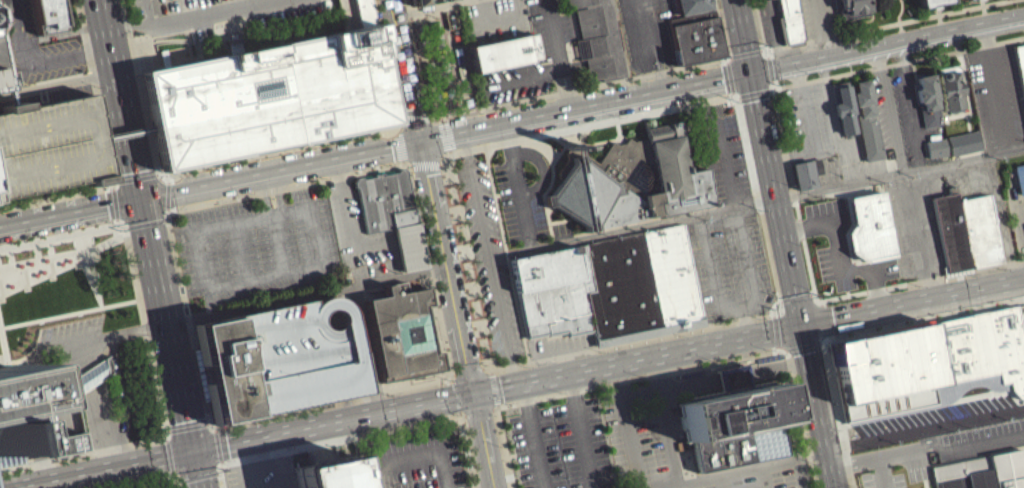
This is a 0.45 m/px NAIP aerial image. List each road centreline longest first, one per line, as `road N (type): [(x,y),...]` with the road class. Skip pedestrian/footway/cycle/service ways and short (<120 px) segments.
road 1 (primary): [(1023,279),(194,450)]
road 2 (tertiary): [(392,0),(493,487)]
road 3 (primary): [(836,487),(749,71)]
road 4 (primary): [(129,145),(203,487)]
road 5 (tertiary): [(420,140),(749,71)]
road 6 (tertiary): [(139,197),(420,140)]
road 7 (tertiary): [(749,71),(1023,15)]
road 8 (primary): [(194,450),(11,487)]
road 9 (tertiary): [(0,225),(139,197)]
road 10 (primary): [(100,0),(126,130)]

